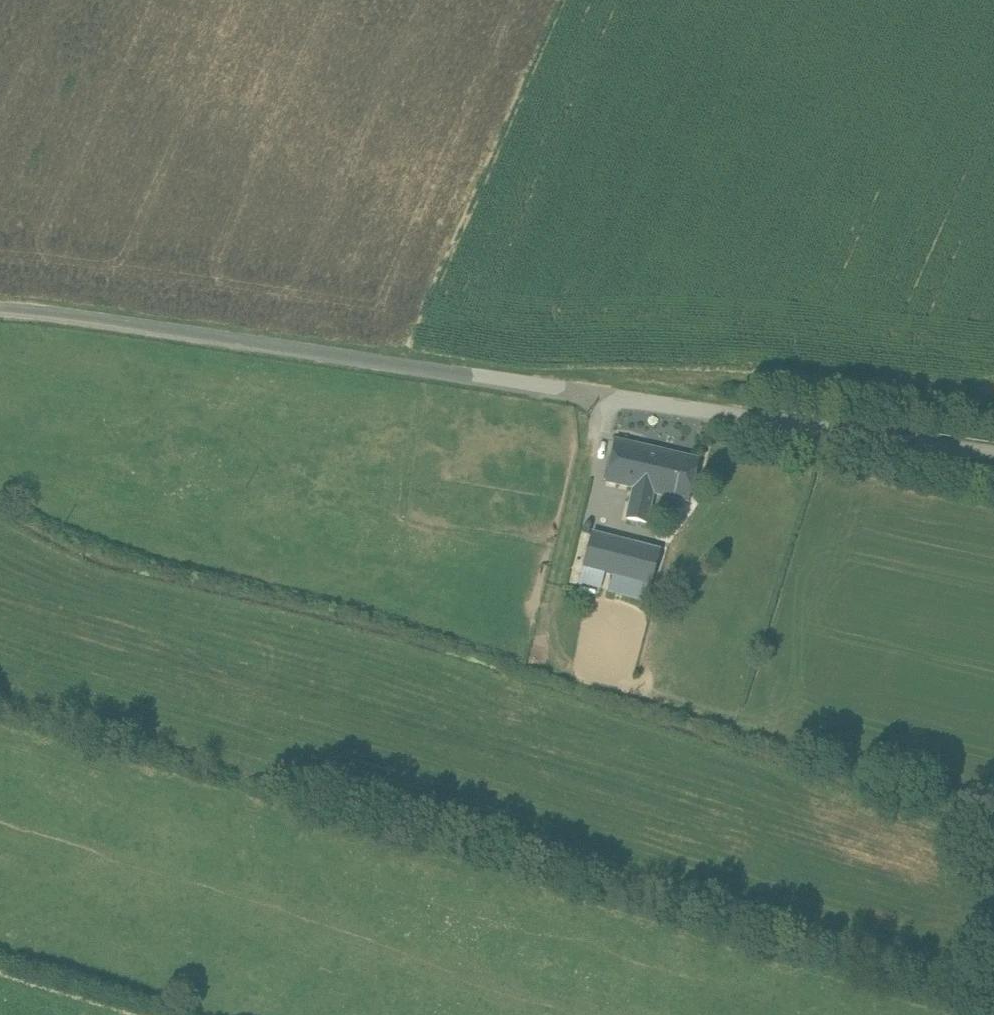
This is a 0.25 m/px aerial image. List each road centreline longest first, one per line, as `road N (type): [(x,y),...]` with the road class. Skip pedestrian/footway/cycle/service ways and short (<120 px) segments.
road 1 (unclassified): [(993,451),(0,305)]

